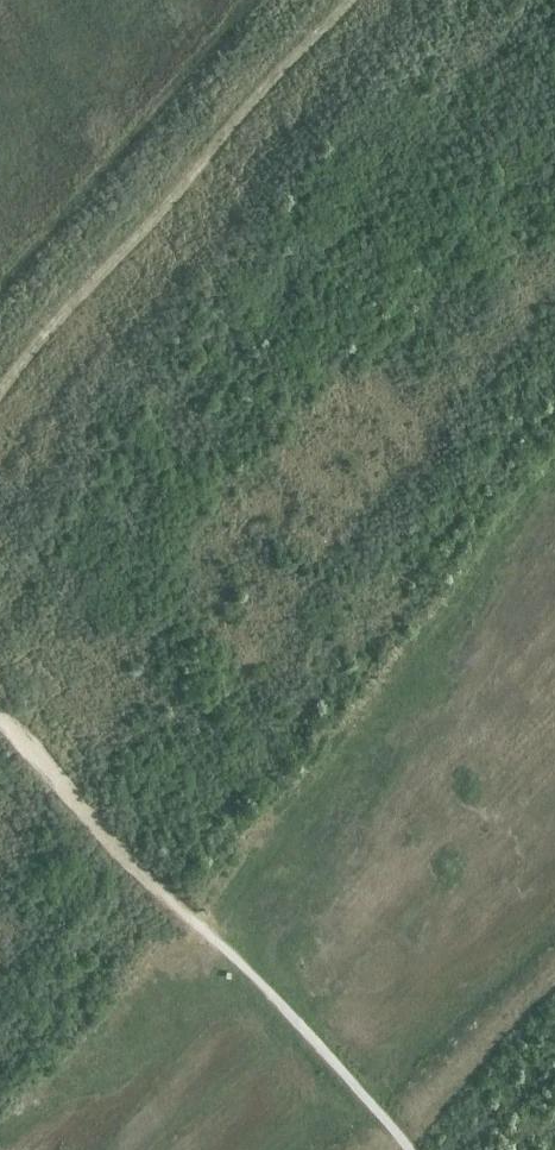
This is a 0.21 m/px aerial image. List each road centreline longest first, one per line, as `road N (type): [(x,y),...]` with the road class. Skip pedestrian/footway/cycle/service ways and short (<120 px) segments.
road 1 (track): [(0,716),(53,780),(322,1041),(407,1149)]
road 2 (track): [(0,378),(343,0)]
road 3 (track): [(0,295),(250,0)]

